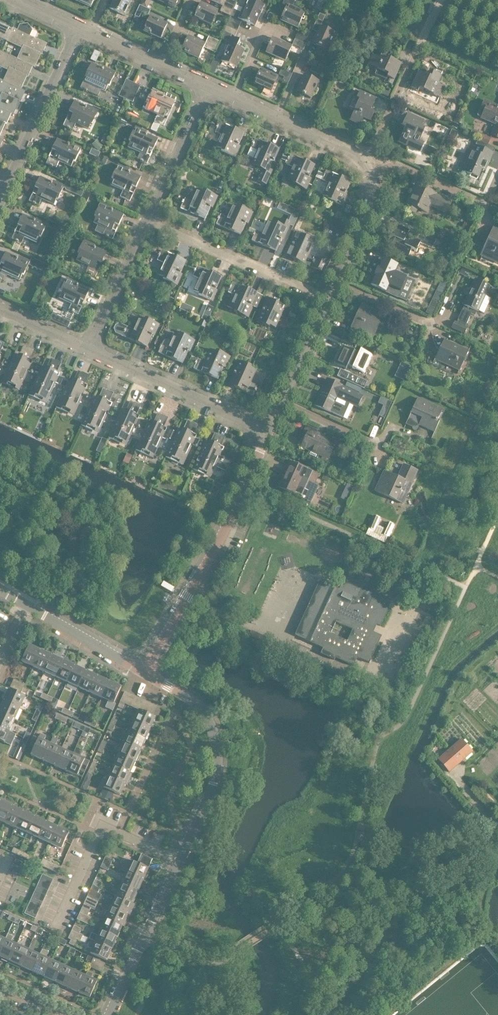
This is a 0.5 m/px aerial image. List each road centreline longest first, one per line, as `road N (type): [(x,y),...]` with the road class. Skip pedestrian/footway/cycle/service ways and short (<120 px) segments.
road 1 (residential): [(148,675),(268,433)]
road 2 (residential): [(179,858),(225,754),(198,705),(148,675)]
road 3 (residential): [(55,933),(106,820),(179,858)]
road 4 (residential): [(268,433),(89,353)]
road 5 (residential): [(326,298),(150,220)]
road 6 (residential): [(0,201),(79,28)]
road 7 (residential): [(108,1014),(179,858)]
road 8 (residential): [(460,277),(442,316),(426,322),(335,280)]
road 9 (residential): [(497,176),(490,196),(474,203),(404,170),(371,174)]
road 10 (residential): [(89,353),(150,220)]
road 11 (residential): [(148,675),(22,603)]
road 12 (residential): [(150,220),(206,89)]
road 13 (residential): [(422,39),(361,158)]

